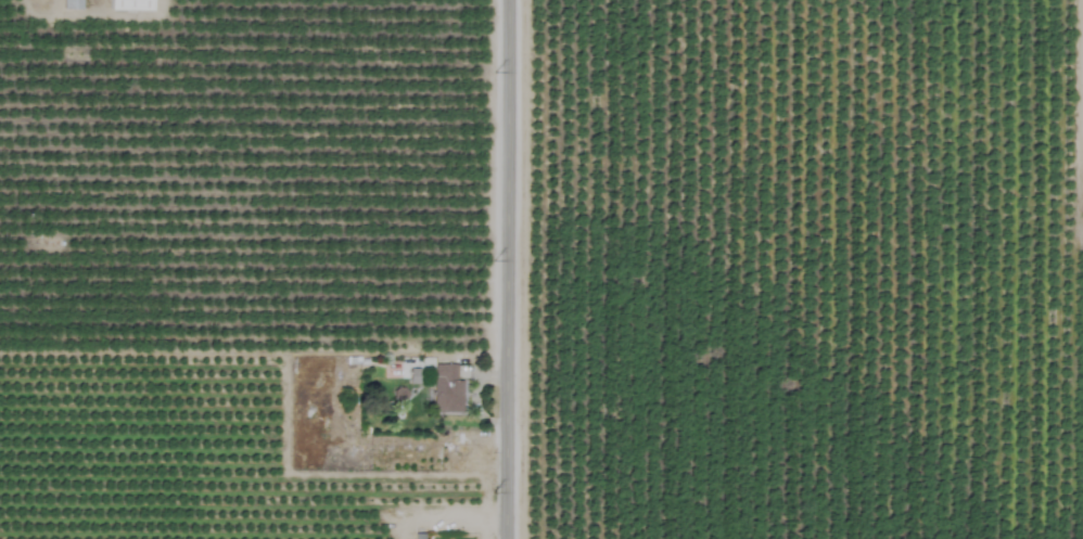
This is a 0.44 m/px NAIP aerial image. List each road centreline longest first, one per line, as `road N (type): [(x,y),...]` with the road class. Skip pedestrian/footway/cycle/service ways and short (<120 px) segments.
road 1 (residential): [(501,538),(507,0)]

